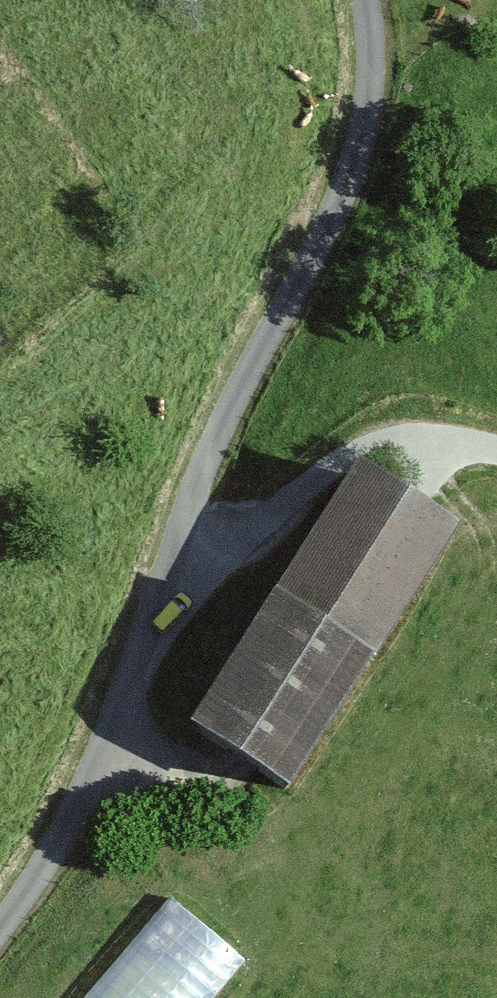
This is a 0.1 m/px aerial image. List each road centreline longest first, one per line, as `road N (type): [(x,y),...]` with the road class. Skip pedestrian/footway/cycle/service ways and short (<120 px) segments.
road 1 (track): [(369,0),(376,42),(372,113),(345,189),(211,443),(146,649)]
road 2 (residential): [(146,649),(277,501),(371,446),(444,435),(496,450)]
road 3 (residential): [(146,649),(76,809),(0,927)]

